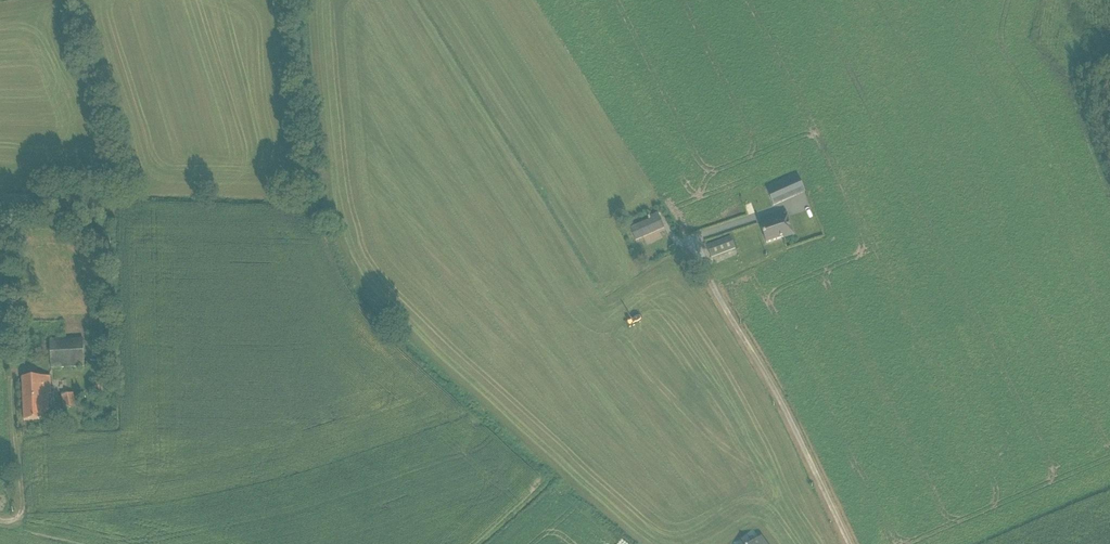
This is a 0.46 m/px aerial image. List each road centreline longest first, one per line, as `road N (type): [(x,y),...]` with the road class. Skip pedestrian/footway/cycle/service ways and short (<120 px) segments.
road 1 (track): [(0,182),(116,186),(55,0)]
road 2 (track): [(0,519),(16,516),(22,501),(14,380),(28,368),(50,372)]

